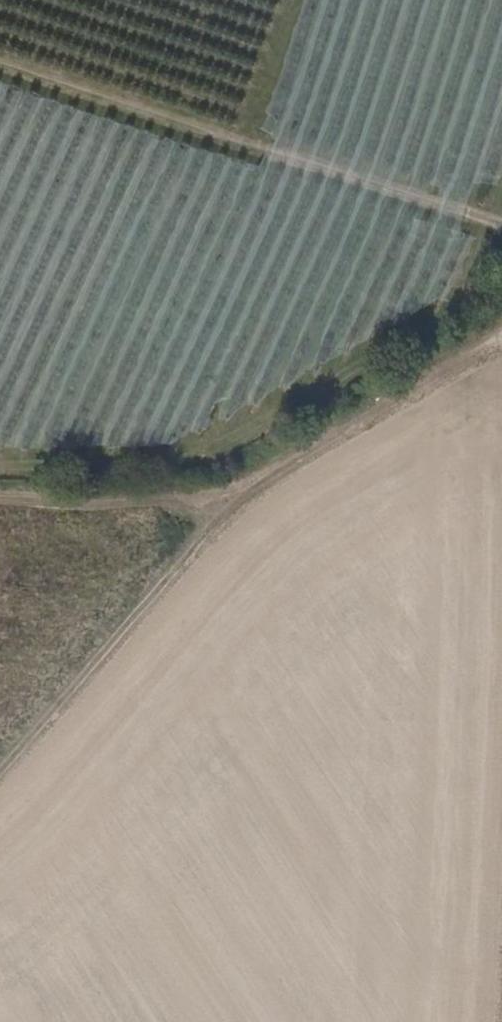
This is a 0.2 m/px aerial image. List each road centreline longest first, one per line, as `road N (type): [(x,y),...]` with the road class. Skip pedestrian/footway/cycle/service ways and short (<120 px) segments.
road 1 (track): [(0,497),(242,495),(501,339)]

